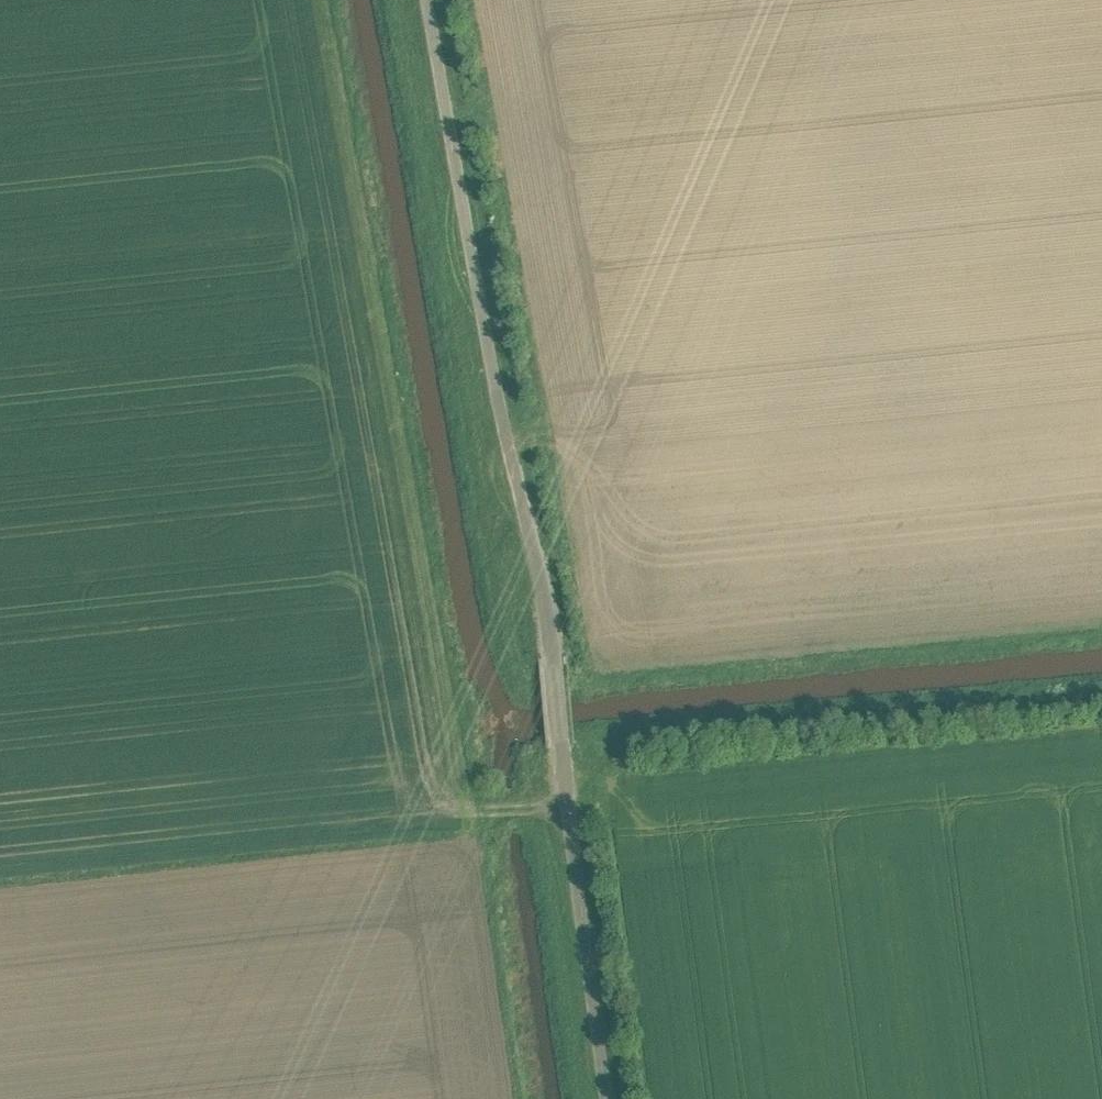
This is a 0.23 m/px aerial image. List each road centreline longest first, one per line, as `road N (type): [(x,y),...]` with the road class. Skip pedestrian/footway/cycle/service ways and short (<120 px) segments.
road 1 (track): [(426,0),(553,676)]
road 2 (unclassified): [(553,676),(607,1098)]

